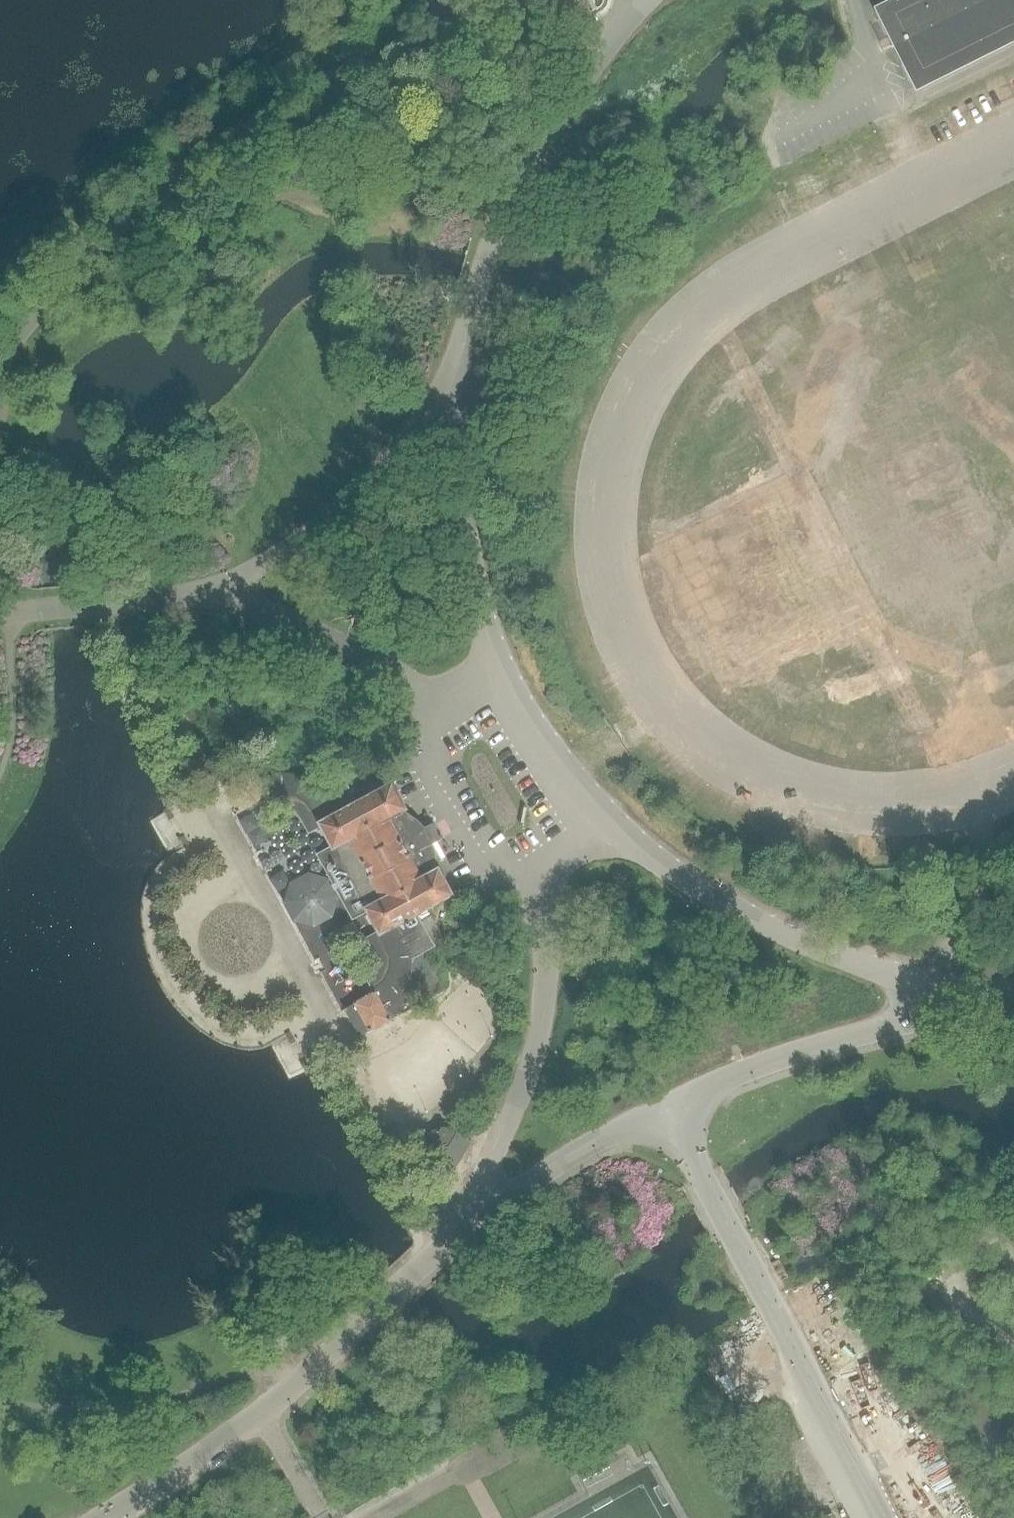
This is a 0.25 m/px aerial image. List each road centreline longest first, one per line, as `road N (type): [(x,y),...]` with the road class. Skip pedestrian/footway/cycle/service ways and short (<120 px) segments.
road 1 (unclassified): [(0,356),(129,215),(250,122),(504,0)]
road 2 (unclassified): [(103,1517),(178,1476),(259,1413),(475,1217)]
road 3 (unclassified): [(969,1004),(753,921),(588,821)]
road 4 (unclassified): [(475,1217),(525,1073),(543,992),(545,884),(588,821)]
road 5 (unclassified): [(455,371),(485,249),(514,183),(638,0)]
road 6 (unclassified): [(197,593),(253,572),(359,491),(418,427),(455,371)]
road 7 (residential): [(883,1517),(727,1228)]
road 8 (unclassified): [(659,1106),(969,1004)]
road 9 (unclassified): [(500,688),(434,694),(287,618),(197,593)]
road 10 (unclassified): [(500,688),(481,617),(455,371)]
road 11 (unclassified): [(475,1217),(659,1106)]
road 12 (unclassified): [(0,614),(197,593)]
road 13 (unclassified): [(588,821),(550,778),(500,688)]
road 14 (unclassified): [(727,1228),(659,1106)]

